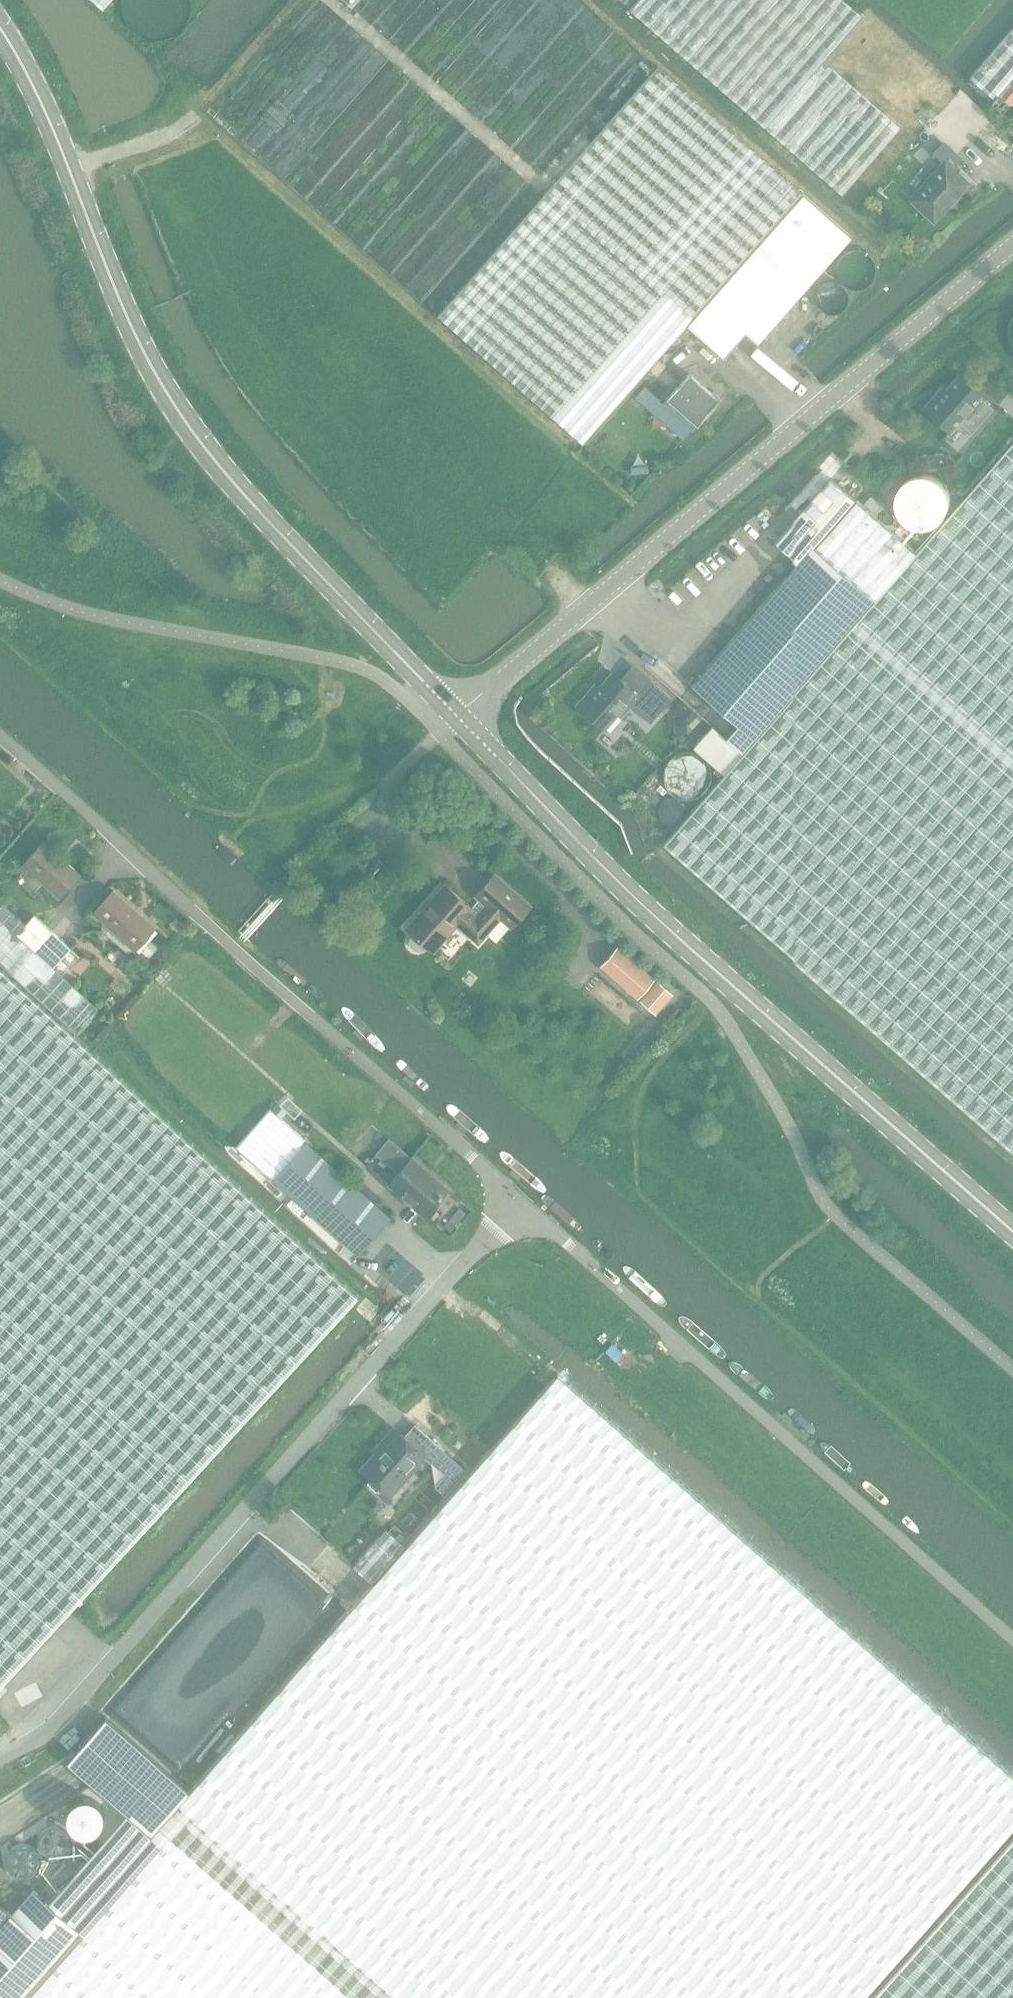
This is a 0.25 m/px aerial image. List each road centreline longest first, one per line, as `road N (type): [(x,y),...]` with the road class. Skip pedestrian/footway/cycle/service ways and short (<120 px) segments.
road 1 (tertiary): [(0,30),(38,95),(80,210),(169,401),(456,716)]
road 2 (tertiary): [(456,716),(676,936),(1012,1232)]
road 3 (unclassified): [(0,1753),(47,1730),(515,1204)]
road 4 (unclassified): [(1012,246),(456,716)]
road 5 (residential): [(515,1204),(0,741)]
road 6 (residential): [(1012,1642),(515,1204)]

